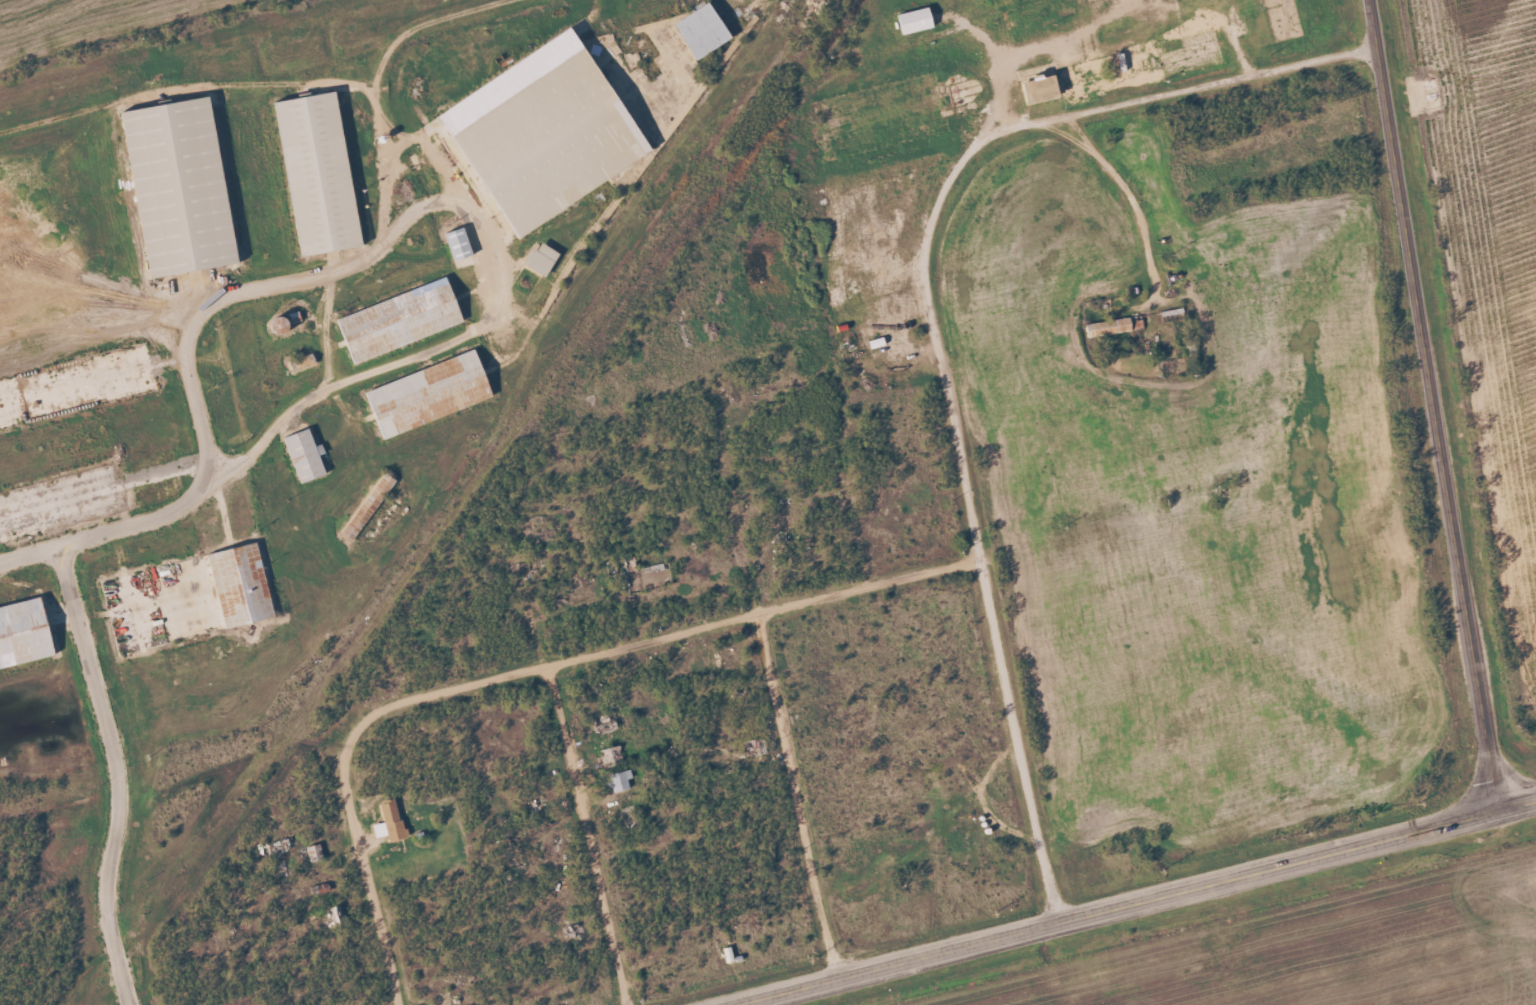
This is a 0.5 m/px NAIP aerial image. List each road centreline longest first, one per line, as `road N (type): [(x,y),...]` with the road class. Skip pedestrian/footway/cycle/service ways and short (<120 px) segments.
road 1 (secondary): [(1498,812),(1370,0)]
road 2 (secondary): [(740,1004),(1535,802)]
road 3 (residential): [(1058,923),(924,267)]
road 4 (residential): [(924,267),(931,213),(961,162),(988,137),(1041,115),(1377,44)]
road 5 (residential): [(129,1004),(106,875),(120,764),(58,544)]
road 6 (residential): [(549,665),(980,567)]
road 7 (residential): [(839,981),(753,619)]
road 8 (residential): [(627,1004),(549,665)]
road 9 (residential): [(347,742),(343,775),(401,1004)]
road 10 (residential): [(347,742),(388,706),(549,665)]
road 11 (residential): [(0,559),(191,502)]

